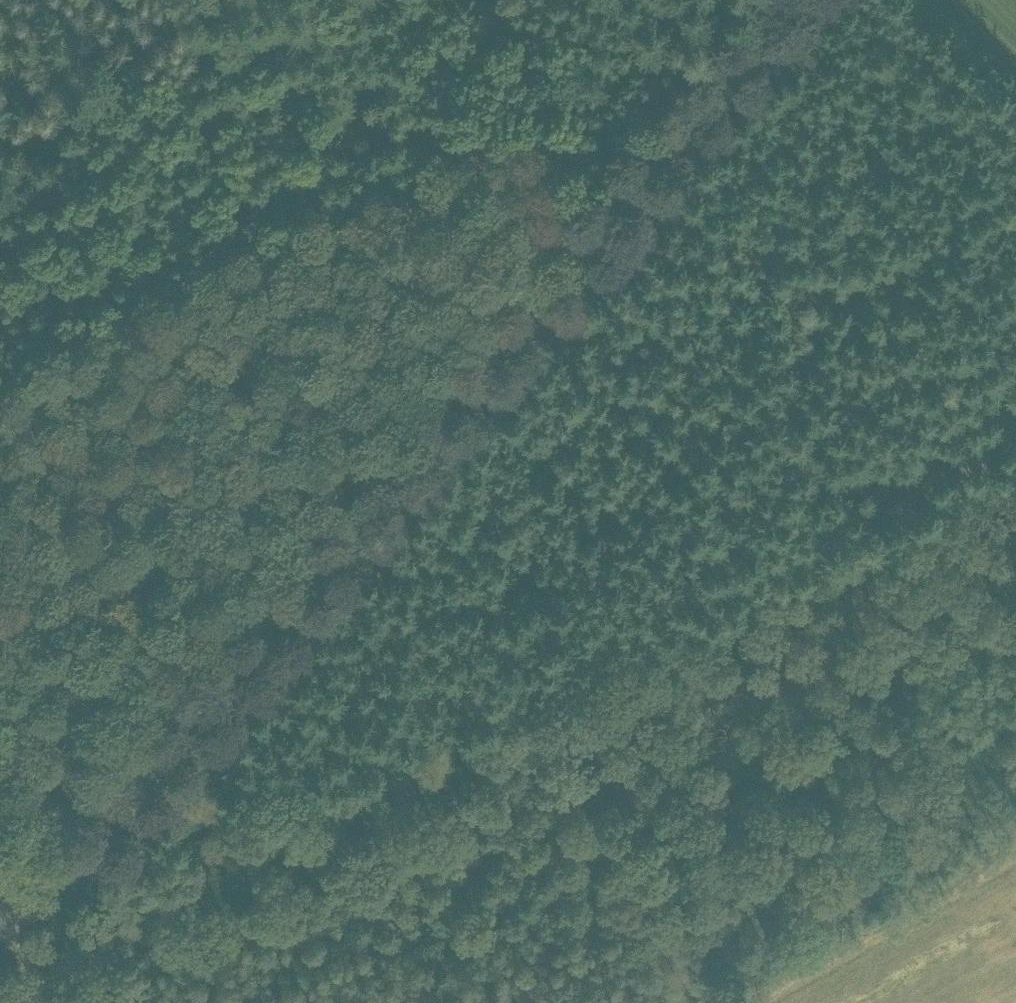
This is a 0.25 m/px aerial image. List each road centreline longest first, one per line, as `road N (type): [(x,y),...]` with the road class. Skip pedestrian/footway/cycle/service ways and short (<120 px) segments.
road 1 (unclassified): [(0,901),(139,817),(195,764),(808,0)]

